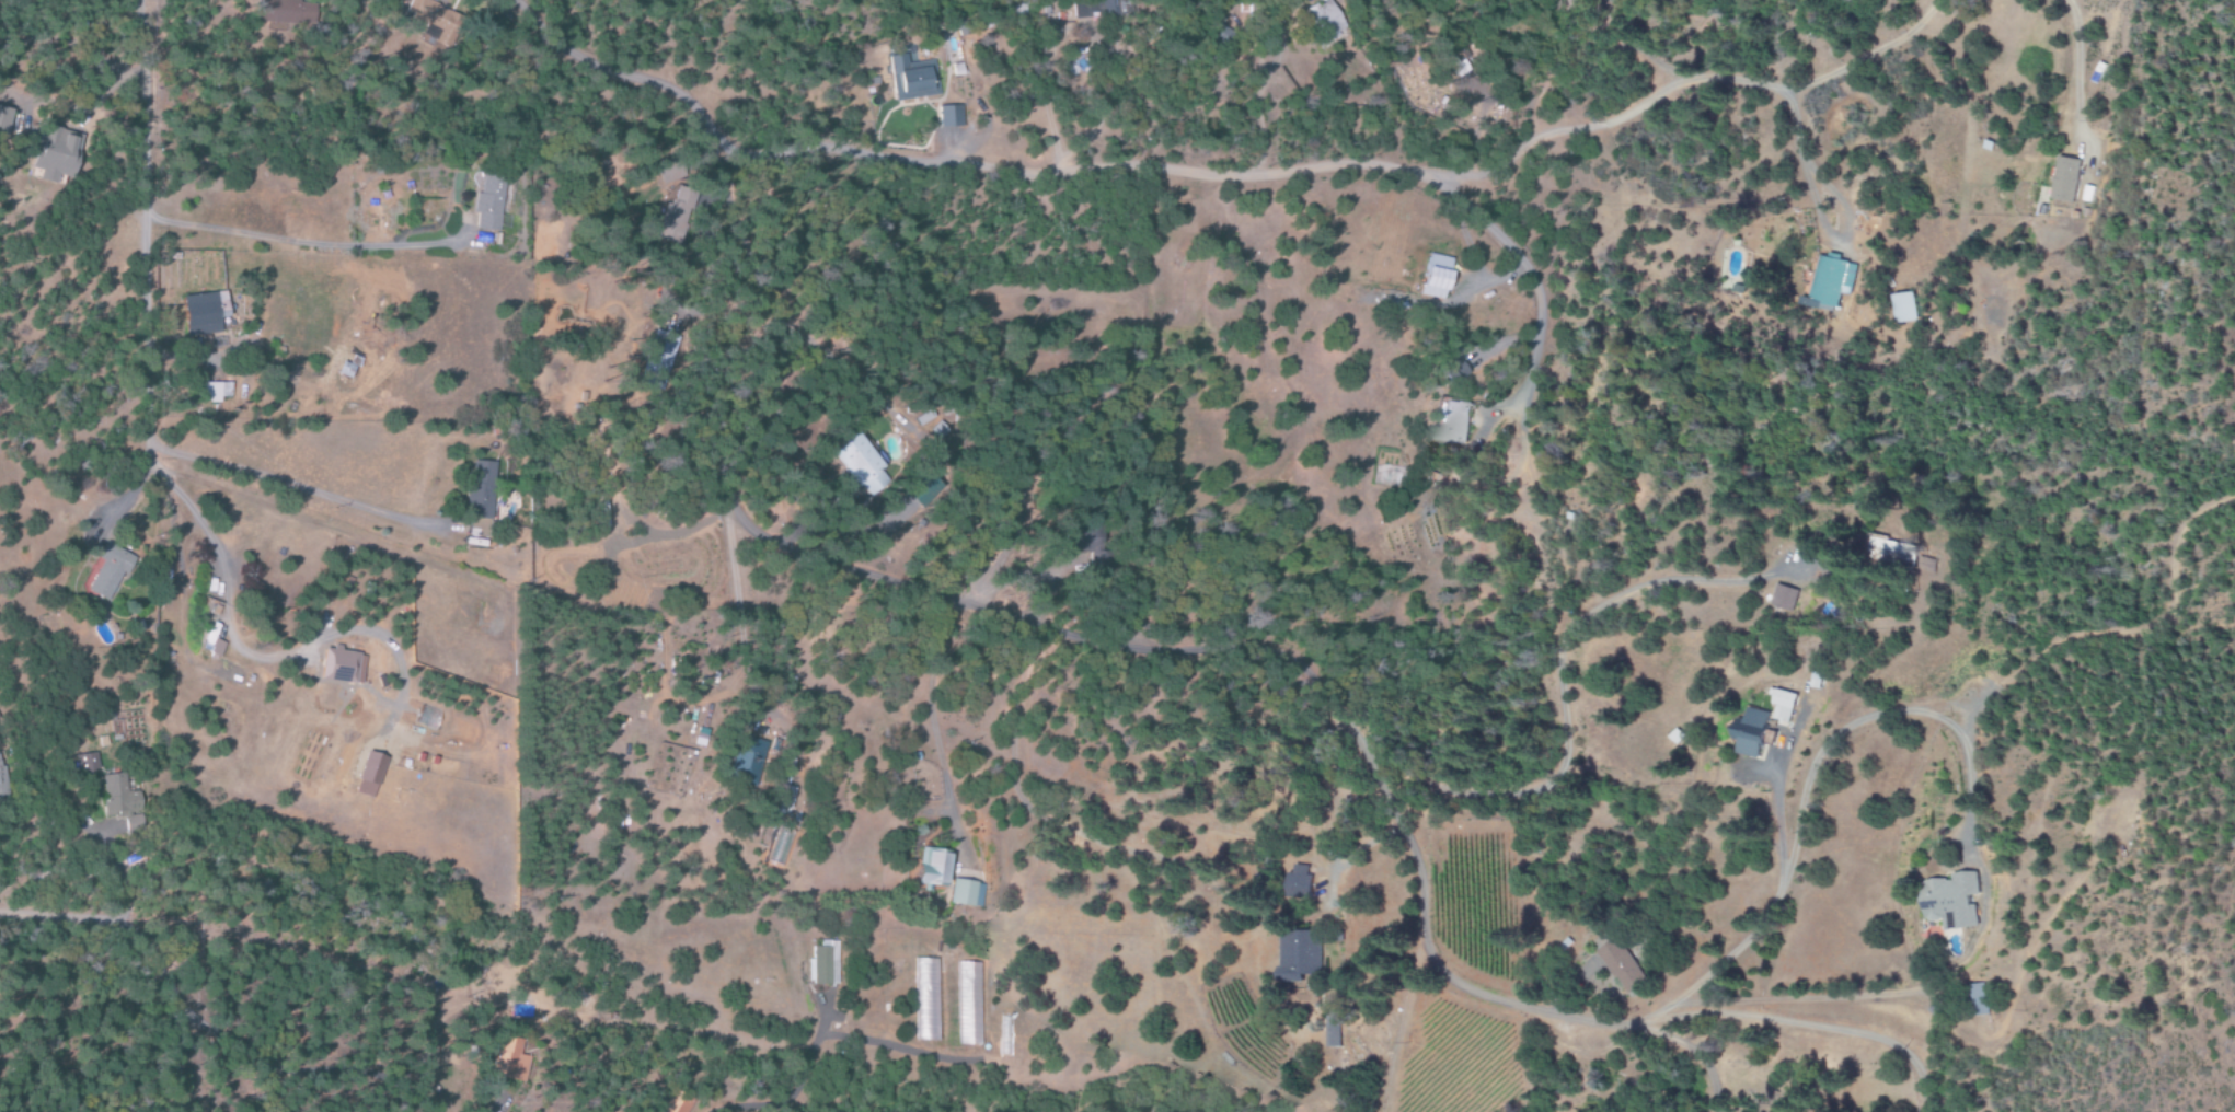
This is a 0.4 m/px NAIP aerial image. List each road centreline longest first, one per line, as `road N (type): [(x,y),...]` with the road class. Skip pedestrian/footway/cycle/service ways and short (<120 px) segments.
road 1 (residential): [(723,173),(667,288),(634,428),(723,516),(834,584),(861,574),(1095,663),(1233,656),(1274,668),(1360,775),(1413,900),(1394,1049),(1373,1111)]
road 2 (residential): [(723,173),(862,166),(991,195),(1114,175),(1276,184),(1374,177),(1438,201),(1472,231),(1678,90),(1871,84),(1949,158)]
road 3 (residential): [(1472,231),(1509,263),(1531,332),(1511,421),(1531,544),(1547,768),(1522,807),(1437,802),(1360,775)]
road 4 (residential): [(126,0),(112,181),(136,247),(140,474)]
road 5 (residential): [(1640,1111),(1659,1044),(1603,946),(1512,957),(1385,1111)]
road 6 (residential): [(489,0),(723,173)]
road 7 (residential): [(1949,158),(2130,43)]

